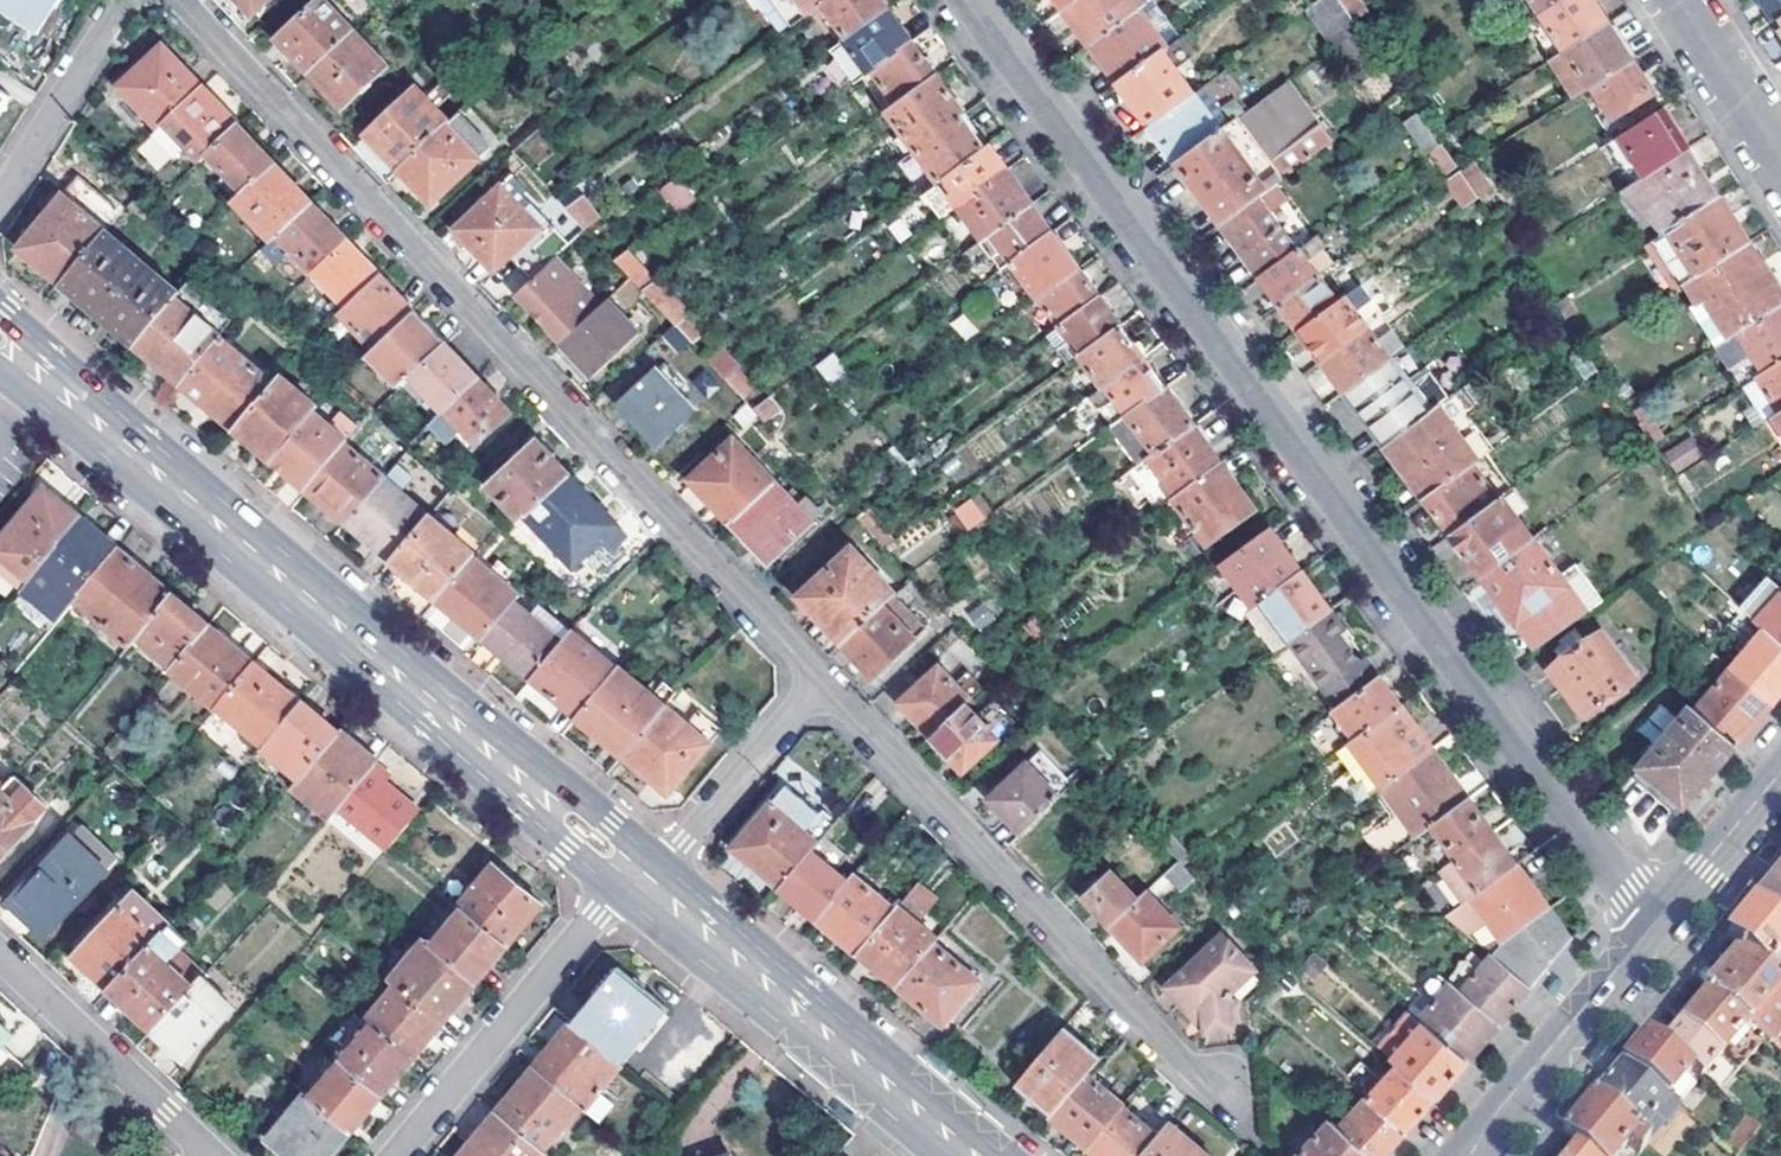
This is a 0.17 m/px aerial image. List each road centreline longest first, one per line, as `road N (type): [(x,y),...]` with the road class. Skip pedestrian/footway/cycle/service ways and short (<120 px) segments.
road 1 (residential): [(1652,928),(970,0)]
road 2 (residential): [(823,681),(176,0)]
road 3 (secondary): [(632,872),(0,340)]
road 4 (residential): [(1226,1084),(1186,1067),(823,681)]
road 5 (secondary): [(648,885),(973,1155)]
road 6 (residential): [(395,1155),(632,872)]
road 7 (secondary): [(1652,928),(1462,1155)]
road 8 (residential): [(0,953),(215,1155)]
road 9 (residential): [(648,885),(823,681)]
road 10 (residential): [(0,190),(120,0)]
road 11 (secondary): [(1780,772),(1652,928)]
road 12 (residential): [(1680,0),(1780,157)]

